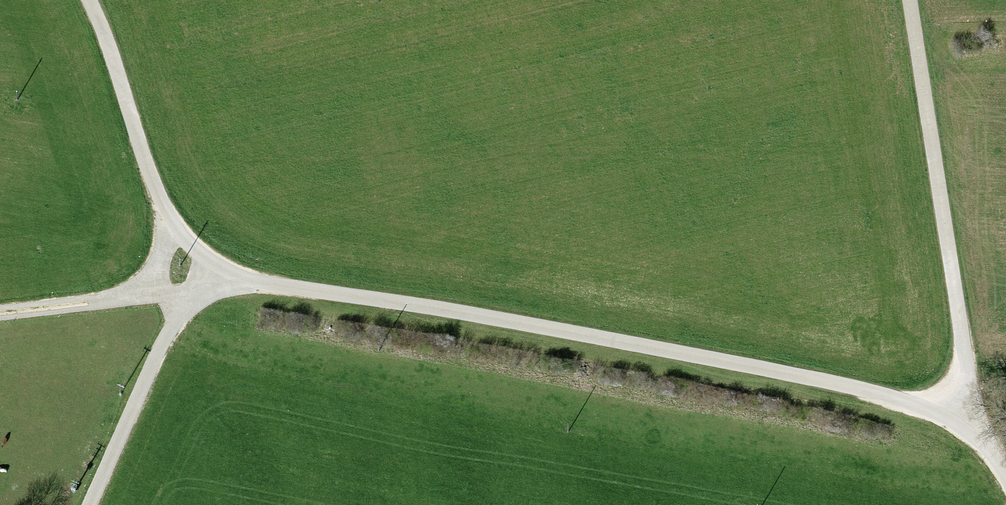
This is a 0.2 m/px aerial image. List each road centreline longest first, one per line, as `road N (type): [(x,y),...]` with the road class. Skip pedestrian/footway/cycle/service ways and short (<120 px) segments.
road 1 (track): [(1005,474),(974,434),(876,393),(355,295),(190,286),(89,0)]
road 2 (track): [(974,434),(910,0)]
road 3 (track): [(190,286),(91,504)]
road 4 (track): [(0,311),(190,286)]

